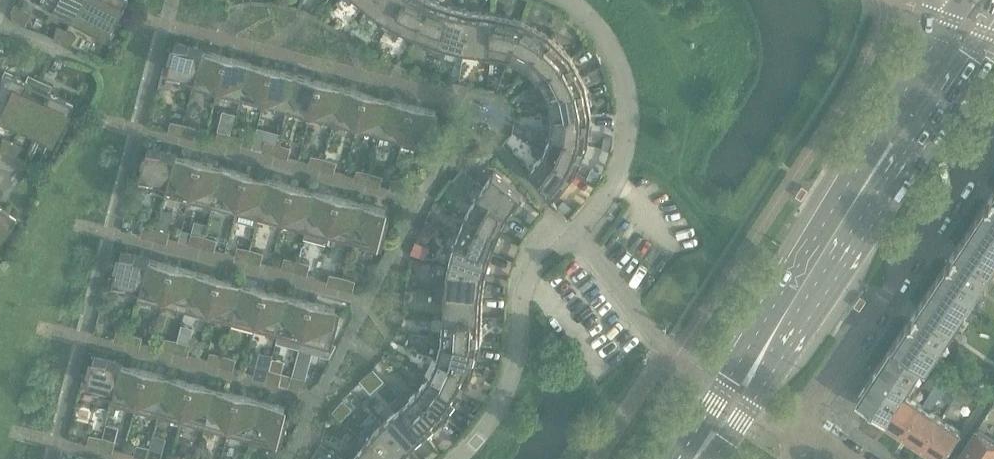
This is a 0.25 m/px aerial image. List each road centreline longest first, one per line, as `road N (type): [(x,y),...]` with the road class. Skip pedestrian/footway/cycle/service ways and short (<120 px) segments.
road 1 (residential): [(173,0),(55,458)]
road 2 (residential): [(847,458),(804,432),(812,407),(993,131)]
road 3 (residential): [(573,236),(618,178),(632,122),(623,69),(601,30),(567,0)]
road 4 (residential): [(456,458),(496,415),(508,389),(529,278),(573,236)]
road 5 (residential): [(766,350),(715,360),(675,353),(573,236)]
road 6 (tertiary): [(766,350),(888,155)]
road 7 (tertiary): [(963,0),(910,86),(888,155)]
road 8 (tertiary): [(888,155),(955,108),(993,49)]
road 9 (tertiary): [(699,457),(750,409),(766,350)]
road 10 (tertiary): [(766,350),(722,391),(699,457)]

